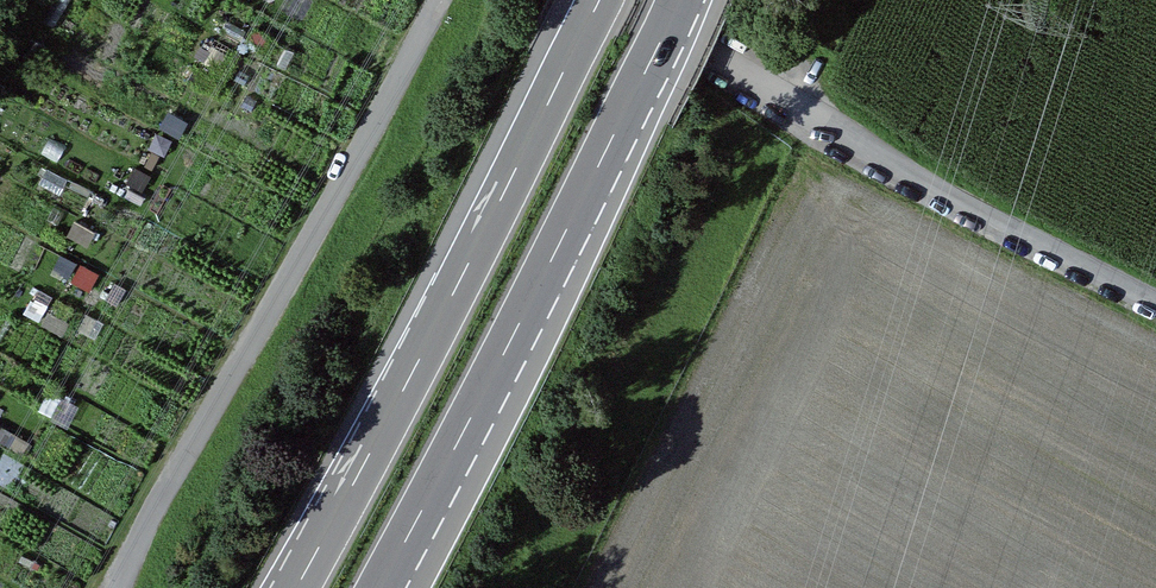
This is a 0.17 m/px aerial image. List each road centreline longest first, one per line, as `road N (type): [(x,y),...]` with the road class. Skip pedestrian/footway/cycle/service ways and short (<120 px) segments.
road 1 (unclassified): [(124,587),(155,511),(444,0)]
road 2 (motorway): [(603,0),(303,587)]
road 3 (motorway): [(388,587),(685,0)]
road 4 (unclassified): [(614,0),(1155,297)]

